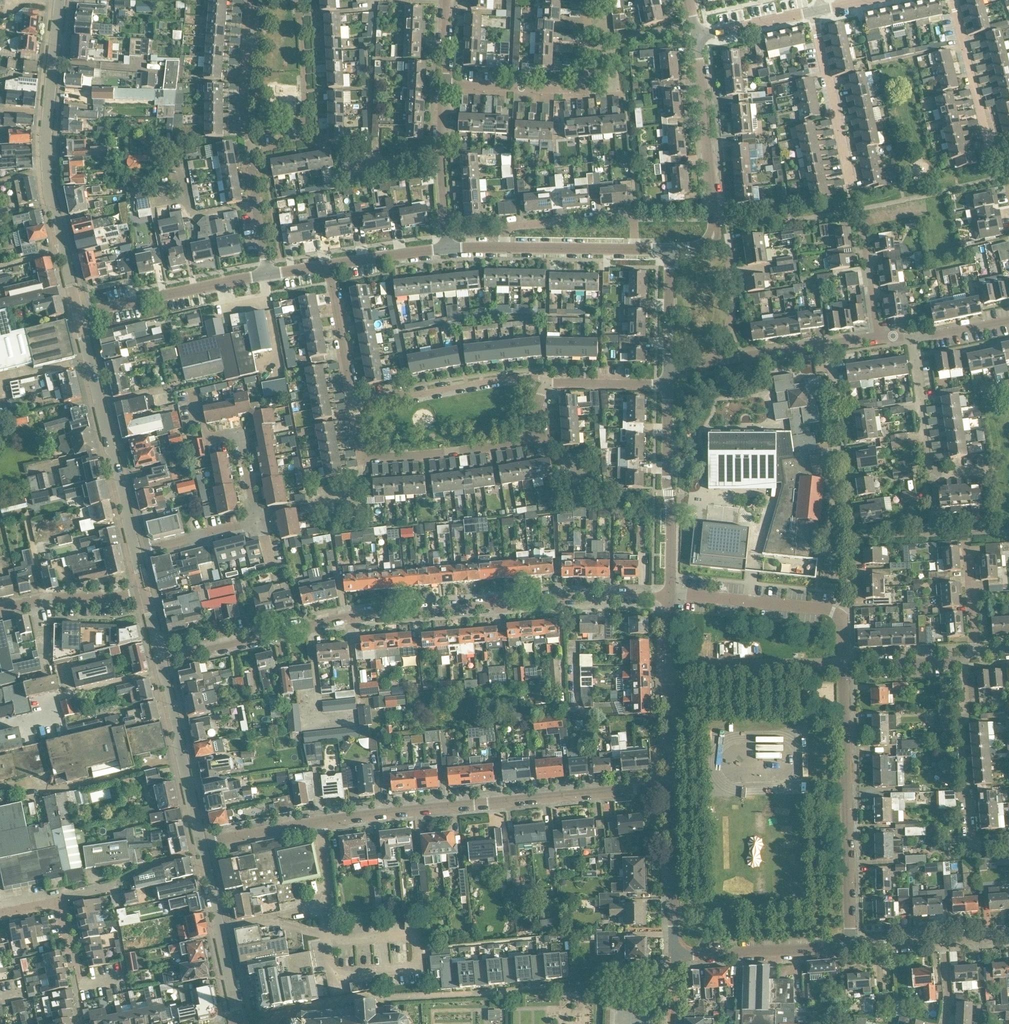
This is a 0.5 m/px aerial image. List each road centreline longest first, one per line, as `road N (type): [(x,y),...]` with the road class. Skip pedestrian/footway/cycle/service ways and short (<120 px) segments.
road 1 (residential): [(161,661),(348,616),(669,596)]
road 2 (residential): [(202,845),(319,823),(670,787)]
road 3 (residential): [(78,313),(47,176),(61,0)]
road 4 (residential): [(844,666),(851,947)]
road 5 (residential): [(670,252),(712,240),(698,36)]
road 6 (residential): [(137,552),(78,313)]
road 7 (residential): [(137,552),(256,522),(239,438),(209,440)]
road 8 (residential): [(444,84),(583,87),(588,0)]
road 9 (residential): [(670,252),(447,248)]
road 10 (residential): [(355,401),(365,449),(497,441),(532,427)]
road 11 (residential): [(669,596),(668,383)]
road 12 (residential): [(265,274),(78,313)]
road 13 (residential): [(202,845),(161,661)]
road 14 (residential): [(970,845),(962,661)]
road 15 (residential): [(851,190),(813,12)]
road 16 (residential): [(240,1023),(202,845)]
road 17 (residential): [(355,401),(534,383)]
road 18 (residential): [(851,947),(676,959)]
road 19 (residential): [(844,666),(670,666)]
road 20 (residential): [(676,959),(670,787)]
road 21 (unclassified): [(669,596),(838,616)]
road 22 (residential): [(992,152),(953,0)]
road 23 (residential): [(927,491),(913,337)]
road 24 (residential): [(247,153),(254,0)]
road 25 (residential): [(0,612),(147,593)]
road 26 (residential): [(328,264),(355,401)]
road 27 (residential): [(297,136),(305,110),(298,0)]
road 28 (residential): [(534,383),(668,383)]
road 29 (residential): [(0,912),(57,901),(74,963)]
road 30 (residential): [(265,274),(247,153)]
road 31 (residential): [(670,787),(670,666)]
road 32 (residential): [(447,248),(328,264)]

